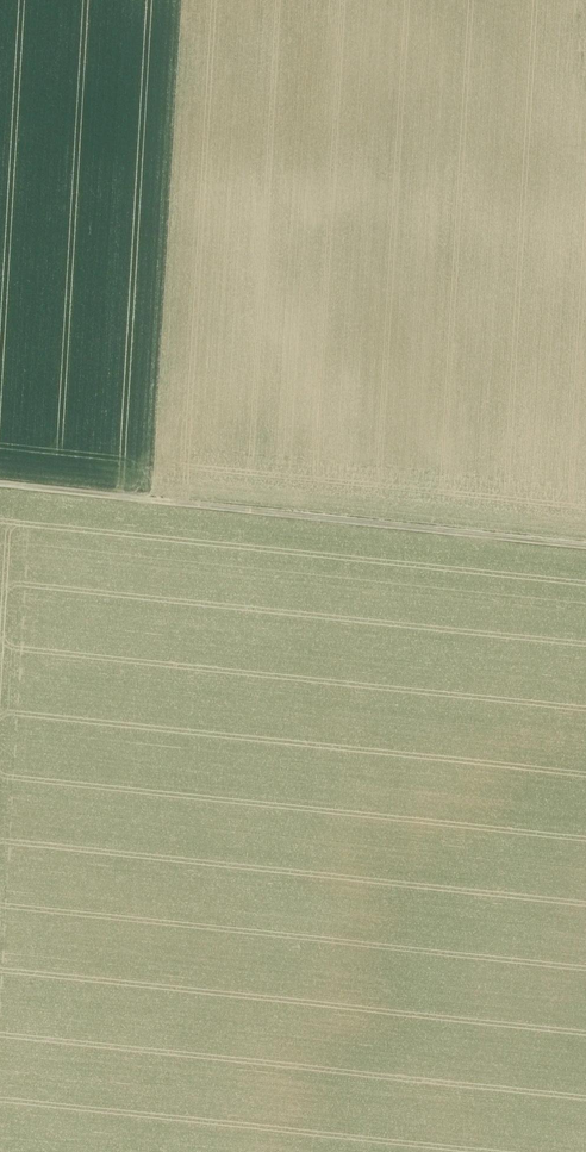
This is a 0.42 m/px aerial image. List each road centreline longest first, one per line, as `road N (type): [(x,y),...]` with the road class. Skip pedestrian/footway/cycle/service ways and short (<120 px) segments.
road 1 (track): [(585,554),(0,489)]

